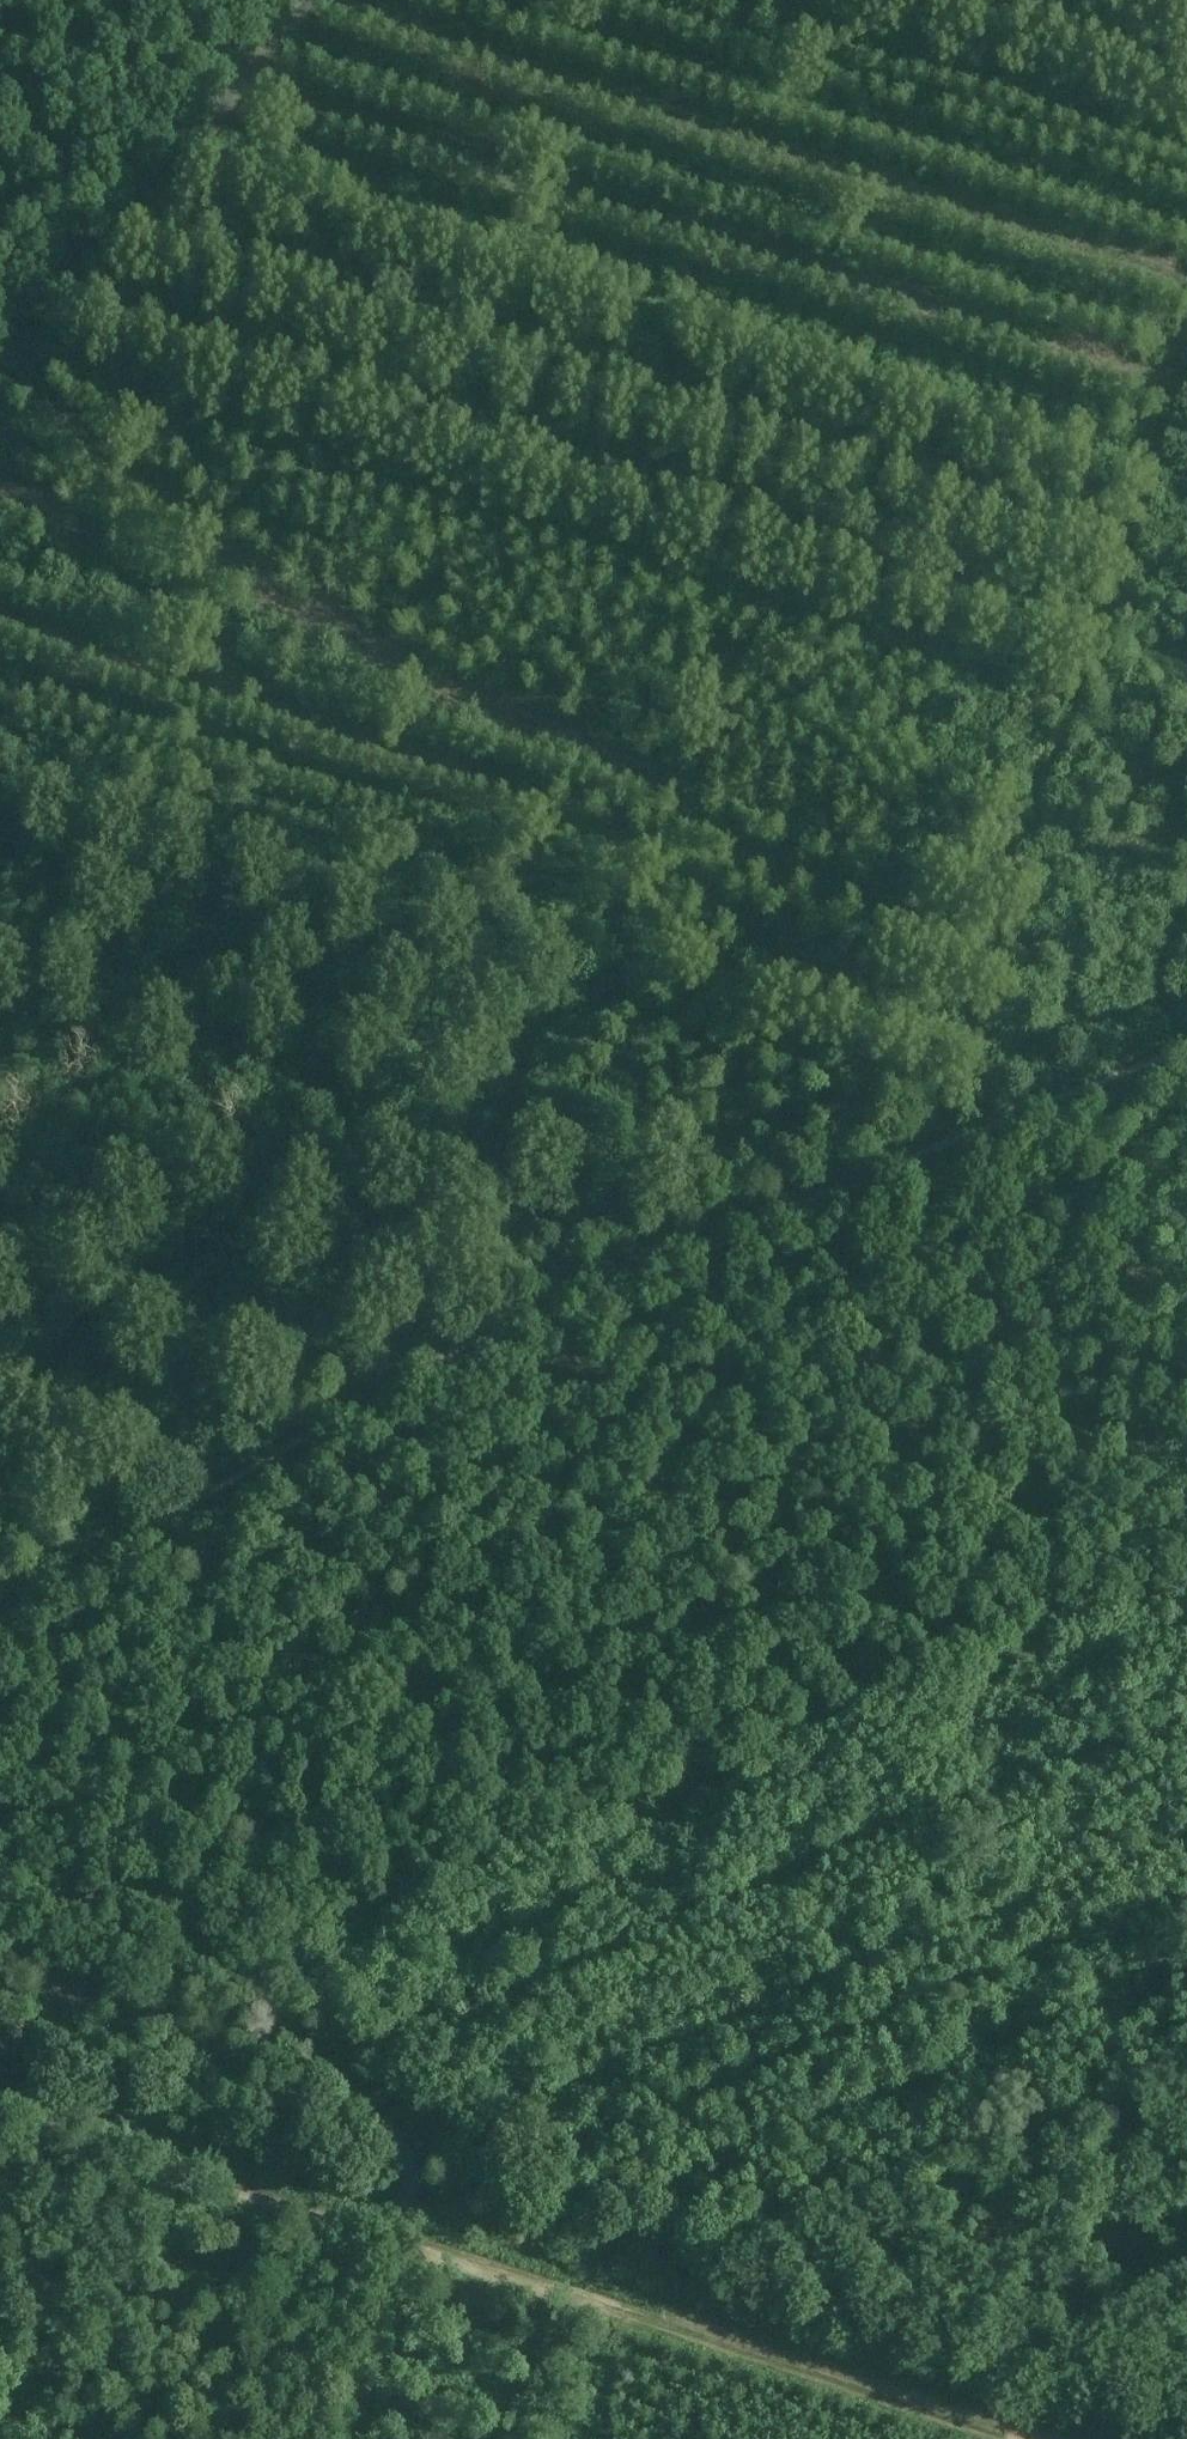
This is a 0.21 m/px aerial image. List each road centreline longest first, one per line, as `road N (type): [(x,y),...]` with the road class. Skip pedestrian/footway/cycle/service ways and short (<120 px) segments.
road 1 (track): [(0,2112),(1014,2438)]
road 2 (track): [(0,359),(299,0)]

